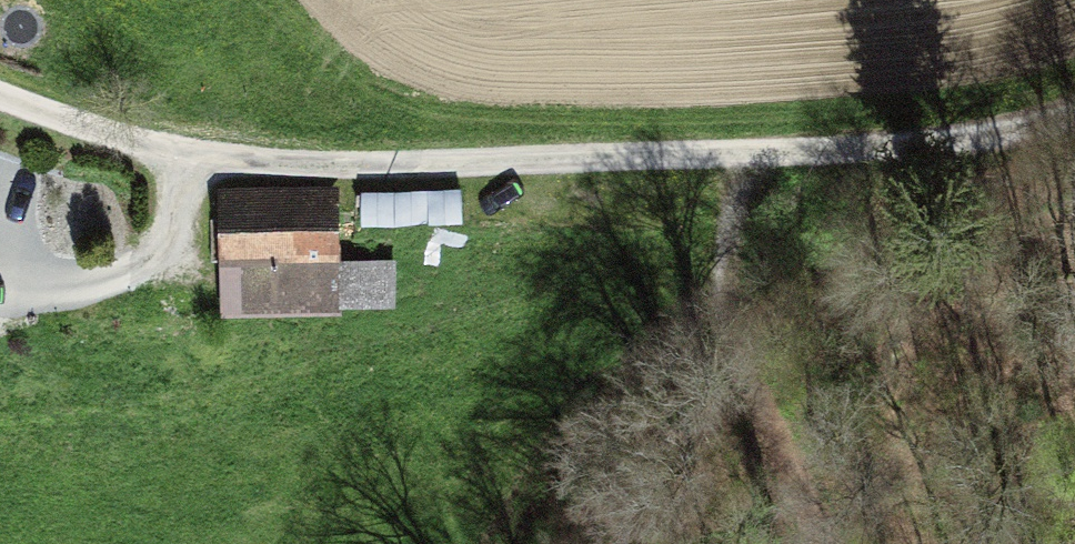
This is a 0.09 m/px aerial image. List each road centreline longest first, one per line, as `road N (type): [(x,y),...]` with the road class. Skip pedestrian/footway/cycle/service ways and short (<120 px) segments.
road 1 (track): [(1074,112),(1007,129),(858,149),(361,164),(192,158),(0,92)]
road 2 (track): [(838,543),(726,288),(729,237),(752,151)]
road 3 (track): [(192,158),(163,236),(137,264),(79,284),(0,276)]

